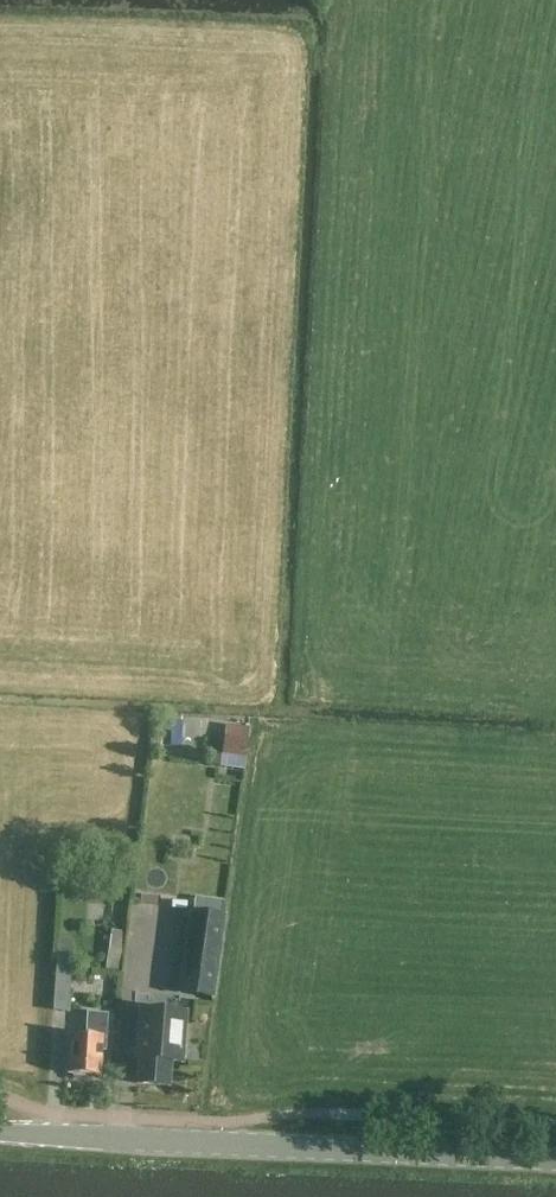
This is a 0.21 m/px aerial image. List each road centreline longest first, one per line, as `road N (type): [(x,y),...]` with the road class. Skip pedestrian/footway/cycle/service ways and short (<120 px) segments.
road 1 (tertiary): [(555,1160),(0,1131)]

